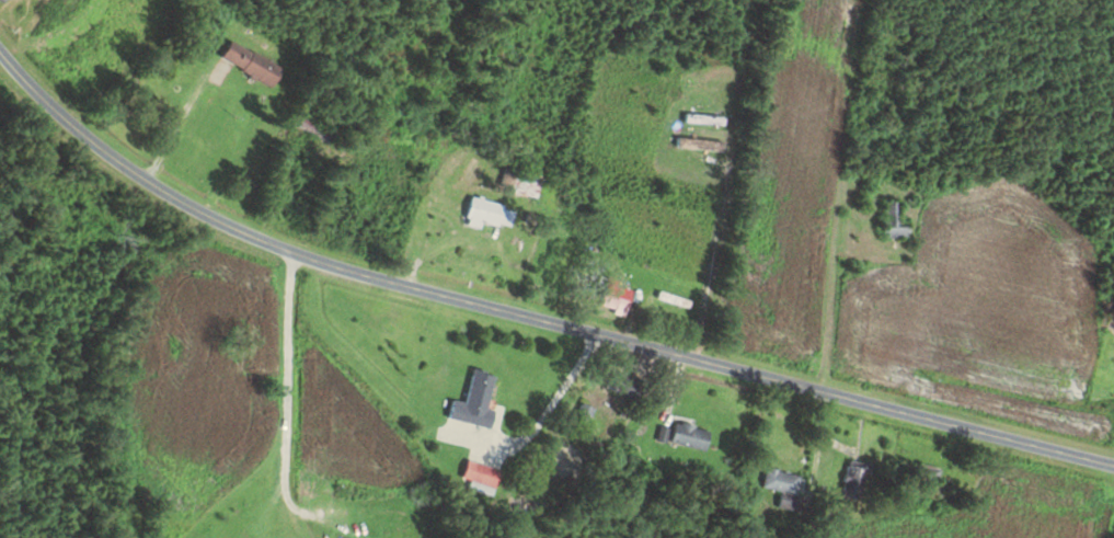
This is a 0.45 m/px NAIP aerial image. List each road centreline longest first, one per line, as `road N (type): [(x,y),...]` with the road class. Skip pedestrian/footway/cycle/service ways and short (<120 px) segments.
road 1 (residential): [(0,51),(69,124),(117,160),(268,243),(522,317),(1113,465)]
road 2 (residential): [(731,439),(694,359),(622,409),(622,481),(700,506),(731,439)]
road 3 (residential): [(114,157),(38,537)]
road 4 (residential): [(298,254),(279,533)]
road 5 (residential): [(694,359),(720,264),(736,131)]

